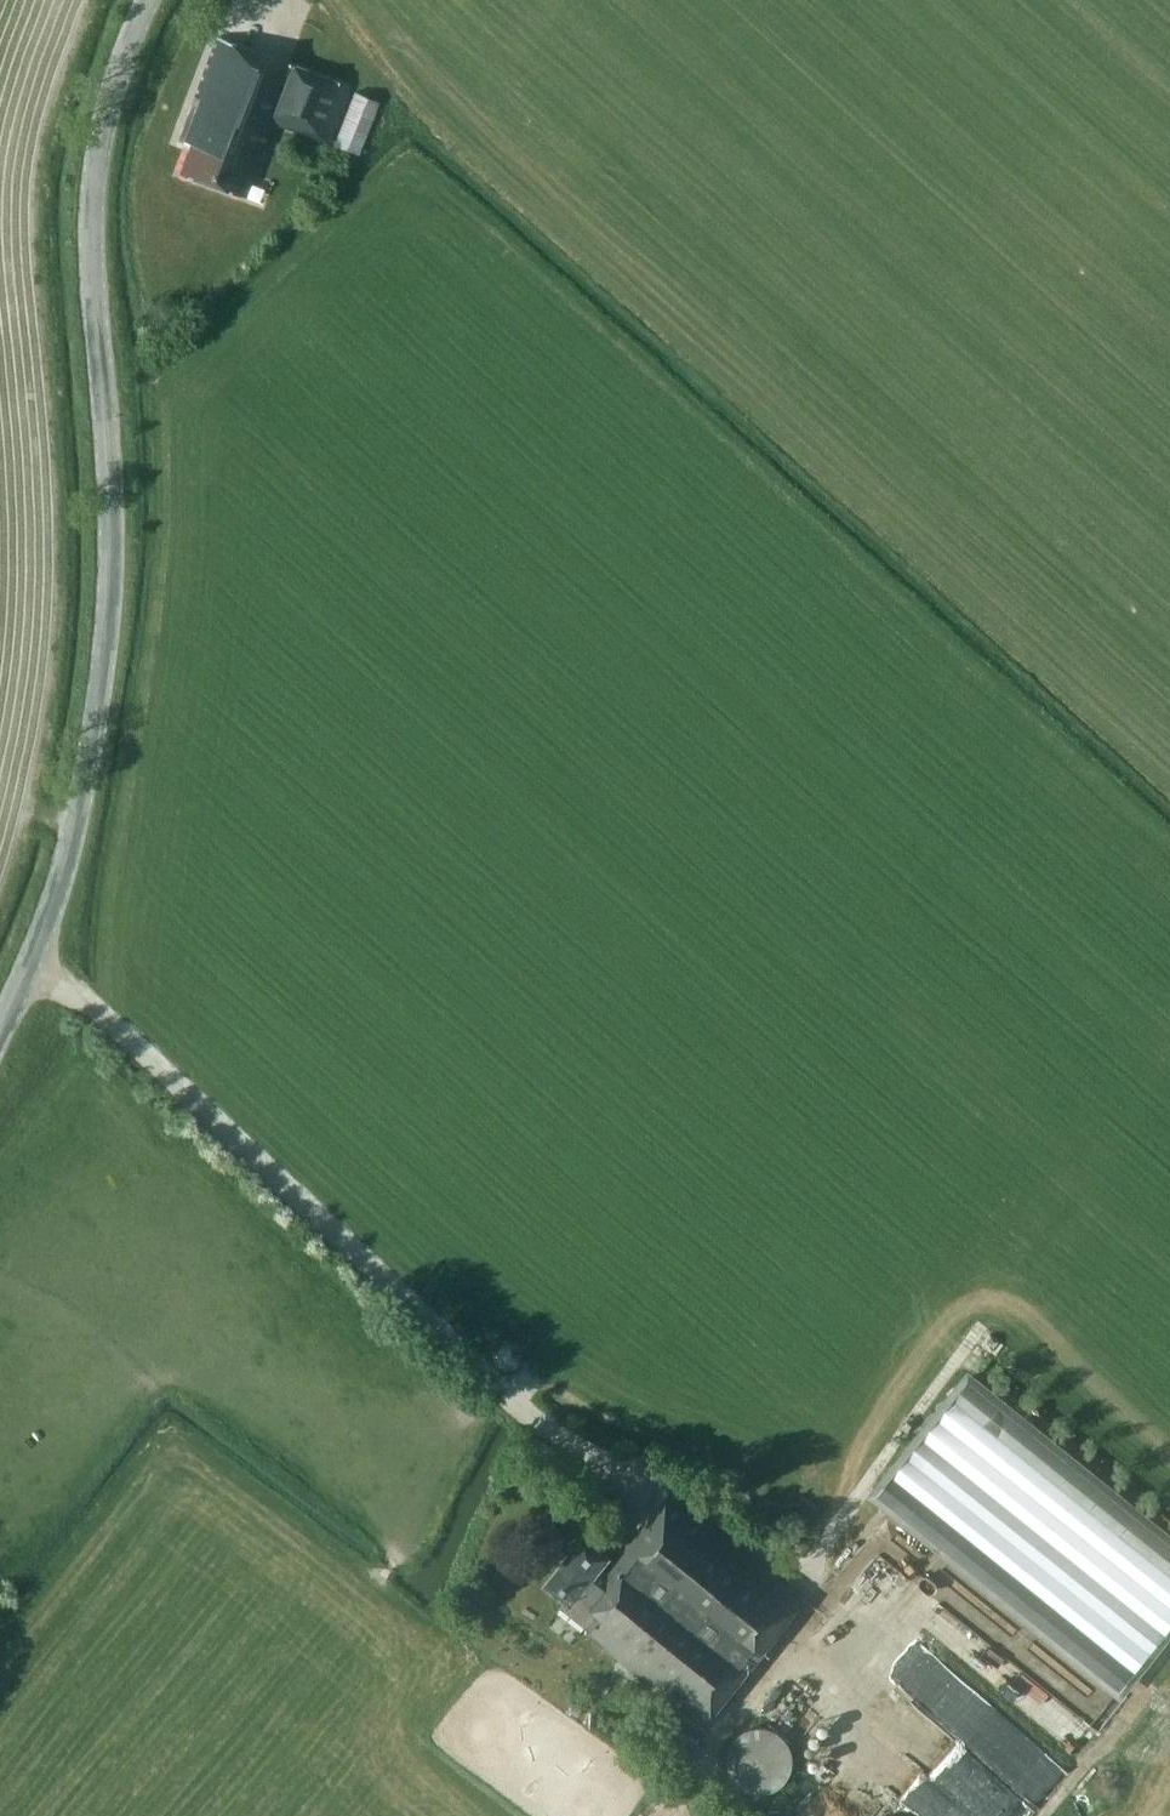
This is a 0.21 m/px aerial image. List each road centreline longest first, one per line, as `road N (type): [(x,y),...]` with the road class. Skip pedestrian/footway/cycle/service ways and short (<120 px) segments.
road 1 (tertiary): [(0,1032),(69,856),(110,629),(111,493),(91,246),(93,171),(114,84),(150,0)]

